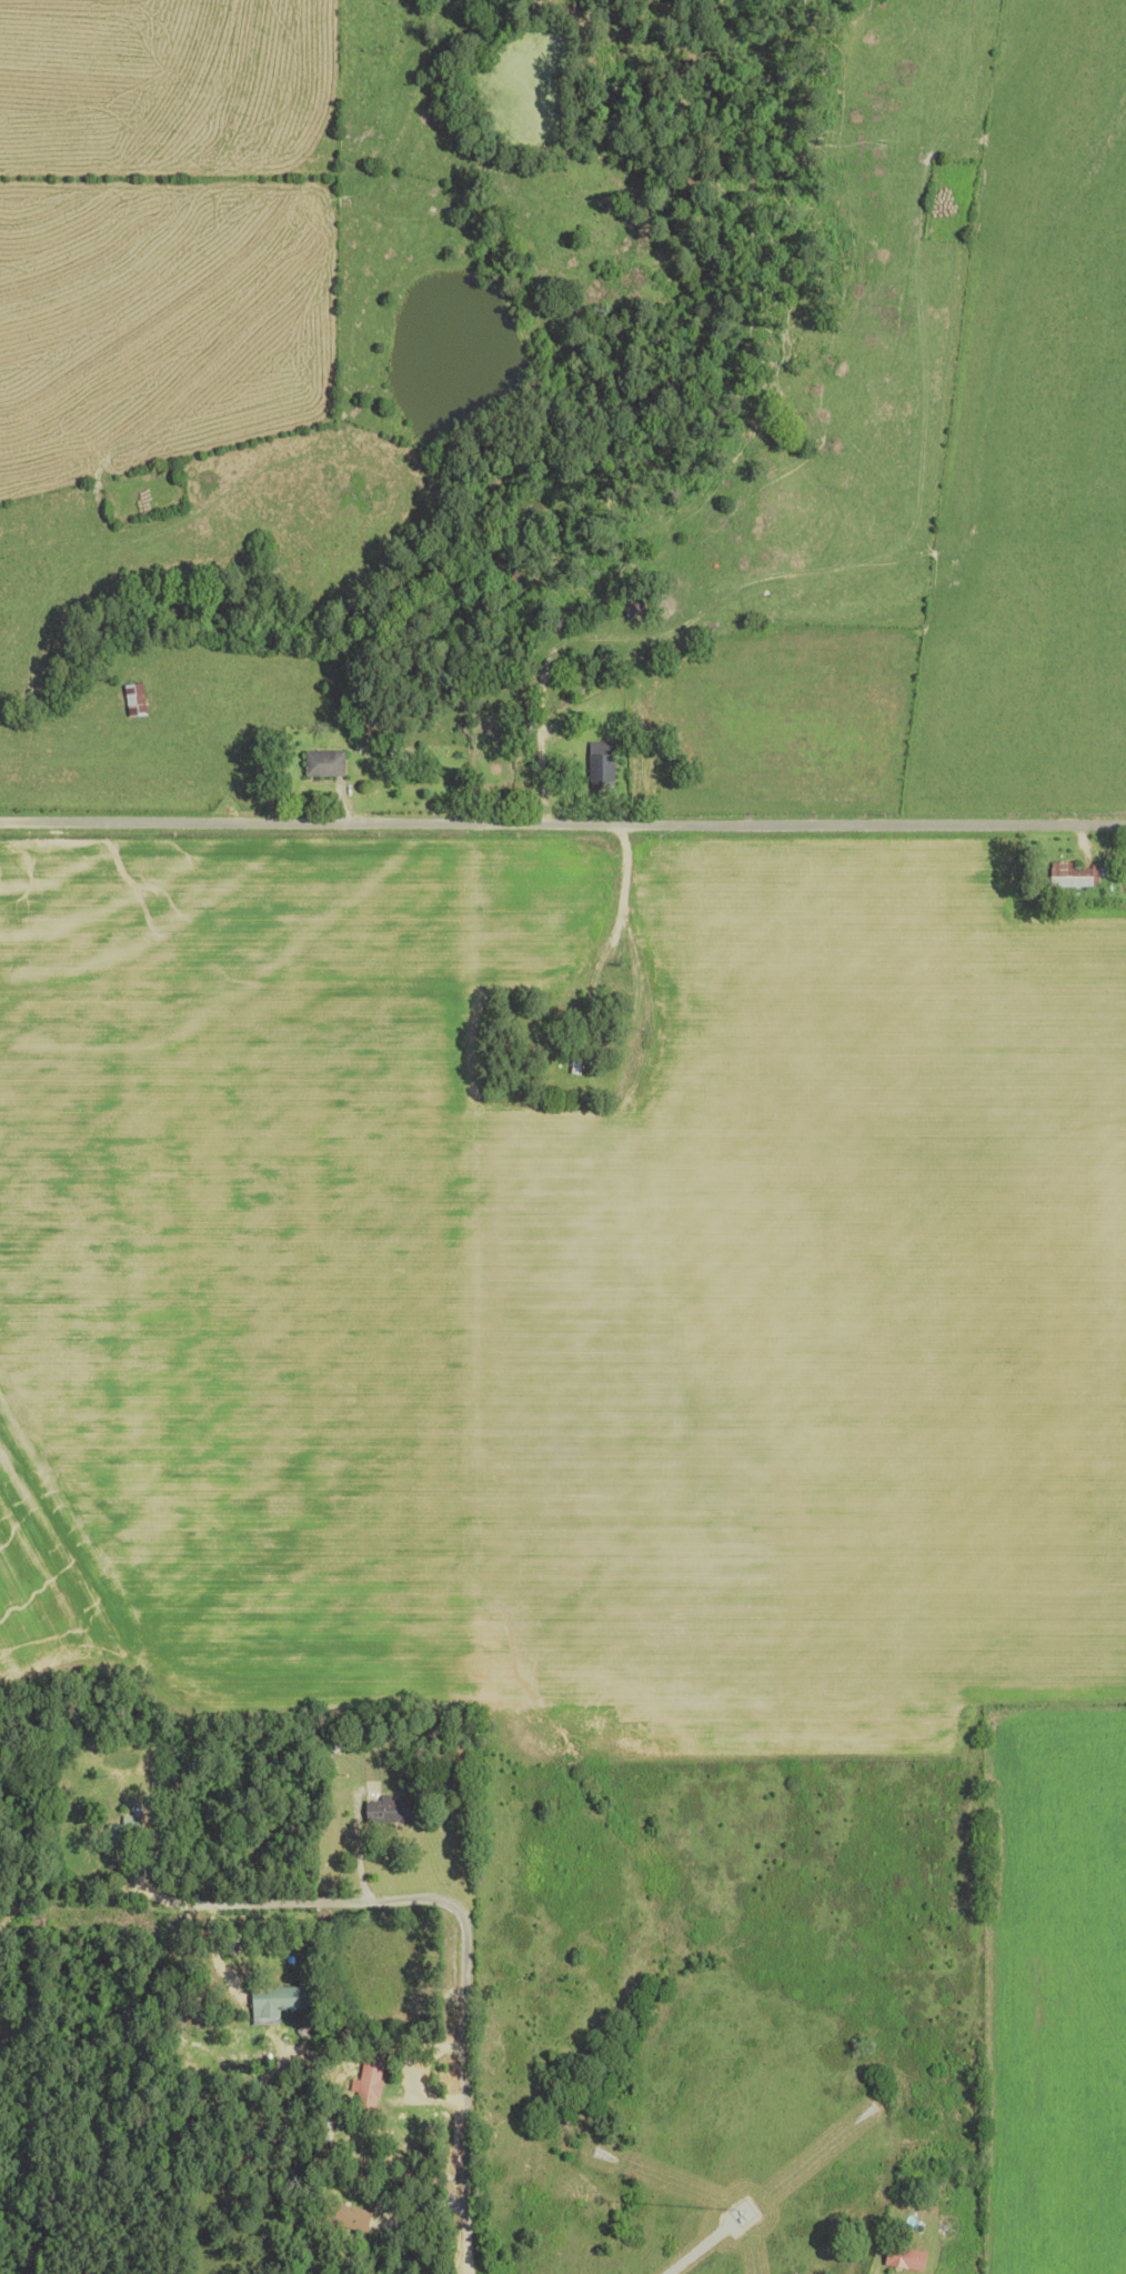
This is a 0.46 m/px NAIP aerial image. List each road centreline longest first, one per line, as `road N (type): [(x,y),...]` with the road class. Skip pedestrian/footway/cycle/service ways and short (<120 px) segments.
road 1 (residential): [(0,843),(1125,831)]
road 2 (residential): [(473,2273),(471,1873),(129,1900)]

